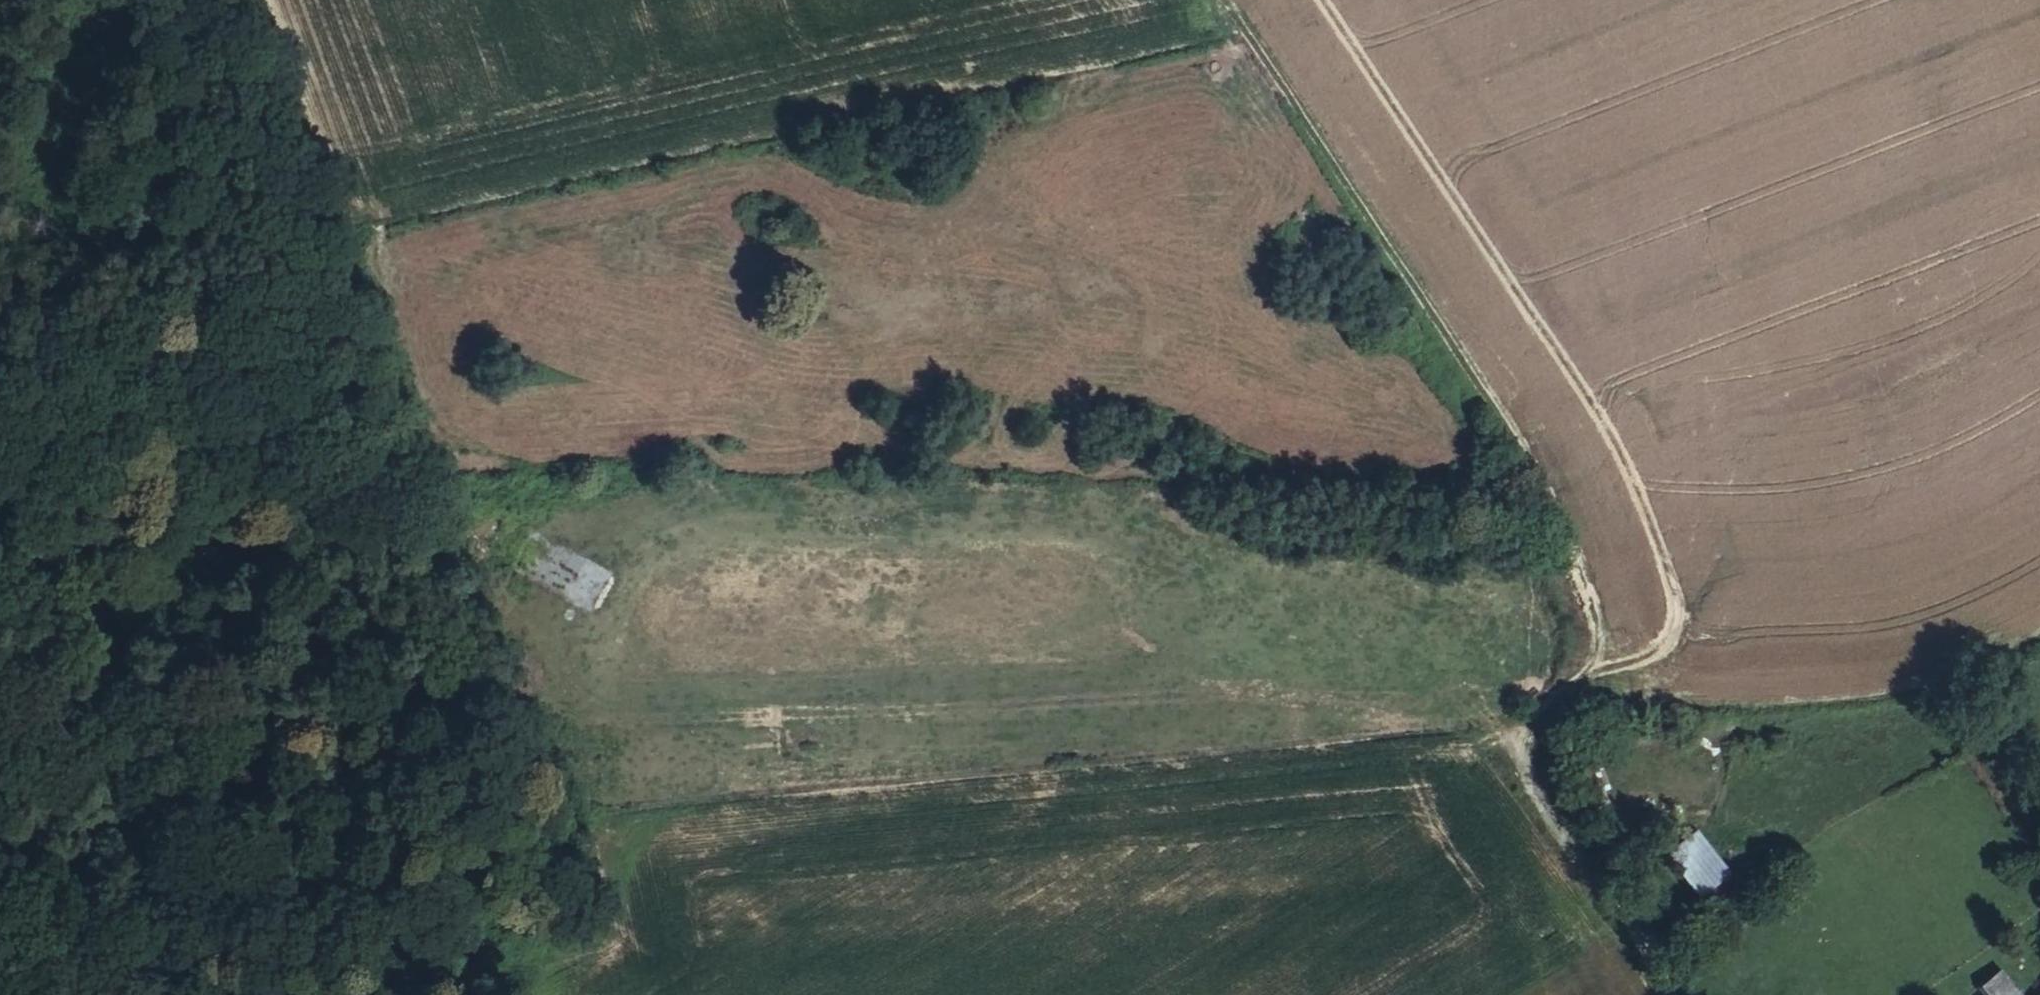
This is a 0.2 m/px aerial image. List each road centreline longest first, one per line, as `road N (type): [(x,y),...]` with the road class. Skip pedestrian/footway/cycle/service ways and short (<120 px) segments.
road 1 (track): [(1631,929),(1537,840)]

